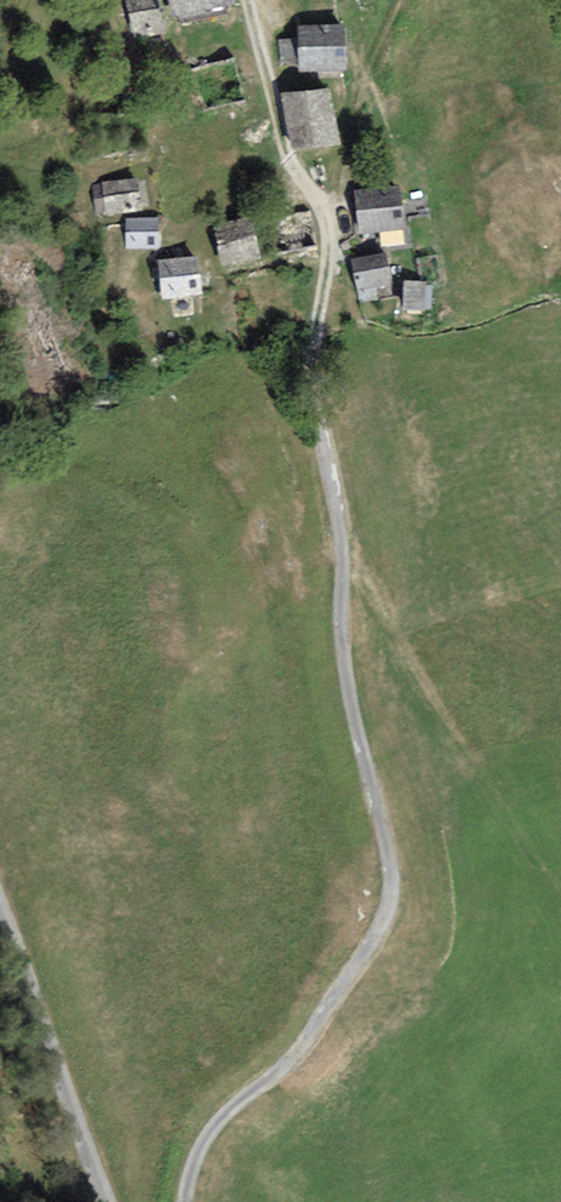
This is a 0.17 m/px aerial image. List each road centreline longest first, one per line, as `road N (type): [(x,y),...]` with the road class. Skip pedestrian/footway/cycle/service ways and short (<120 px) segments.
road 1 (unclassified): [(317,329),(312,378),(341,549),(344,666),(387,848),(389,905),(313,1032),(218,1122),(185,1201)]
road 2 (track): [(246,0),(282,145),(322,210),(330,239),(317,329)]
road 3 (unclassified): [(0,909),(107,1201)]

